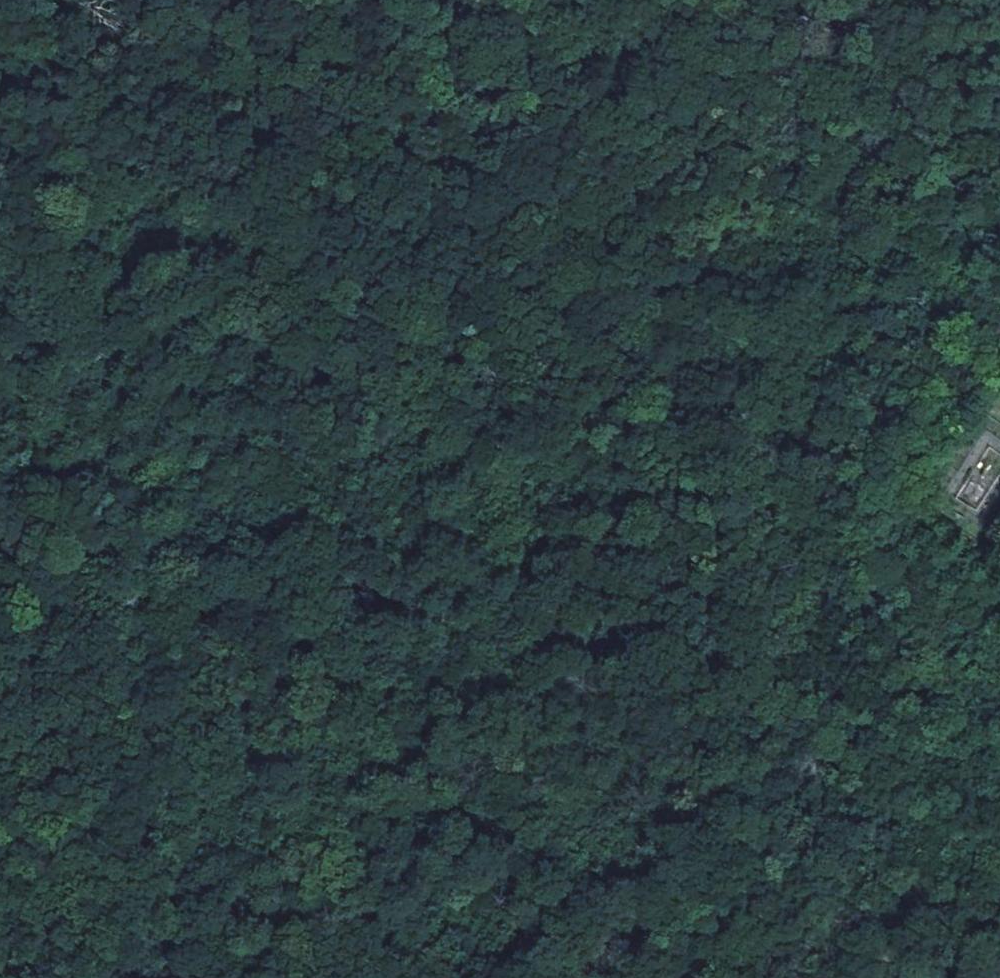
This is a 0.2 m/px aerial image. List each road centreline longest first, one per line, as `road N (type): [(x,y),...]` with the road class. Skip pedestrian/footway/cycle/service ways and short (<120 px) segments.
road 1 (track): [(582,977),(999,600)]

